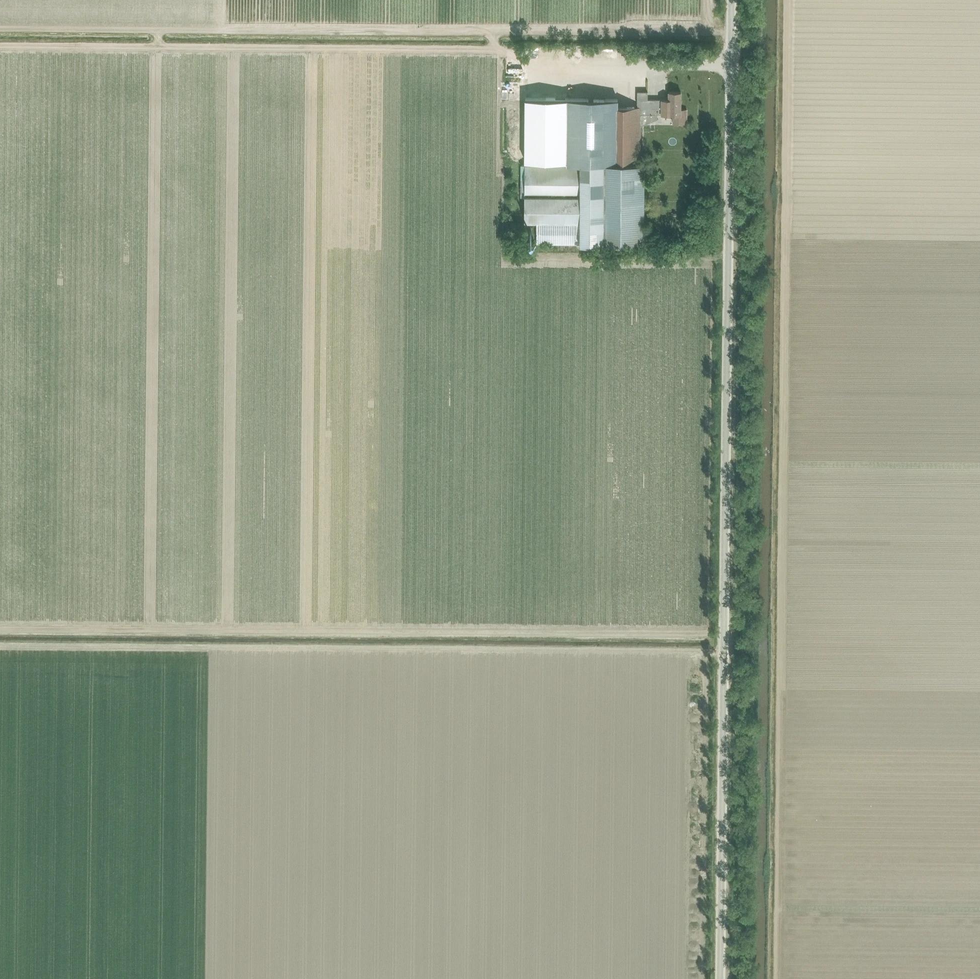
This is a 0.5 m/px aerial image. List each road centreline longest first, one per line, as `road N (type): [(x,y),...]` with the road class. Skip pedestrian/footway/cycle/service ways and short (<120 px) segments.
road 1 (unclassified): [(720,978),(731,0)]
road 2 (track): [(493,31),(494,46),(484,31),(0,28)]

